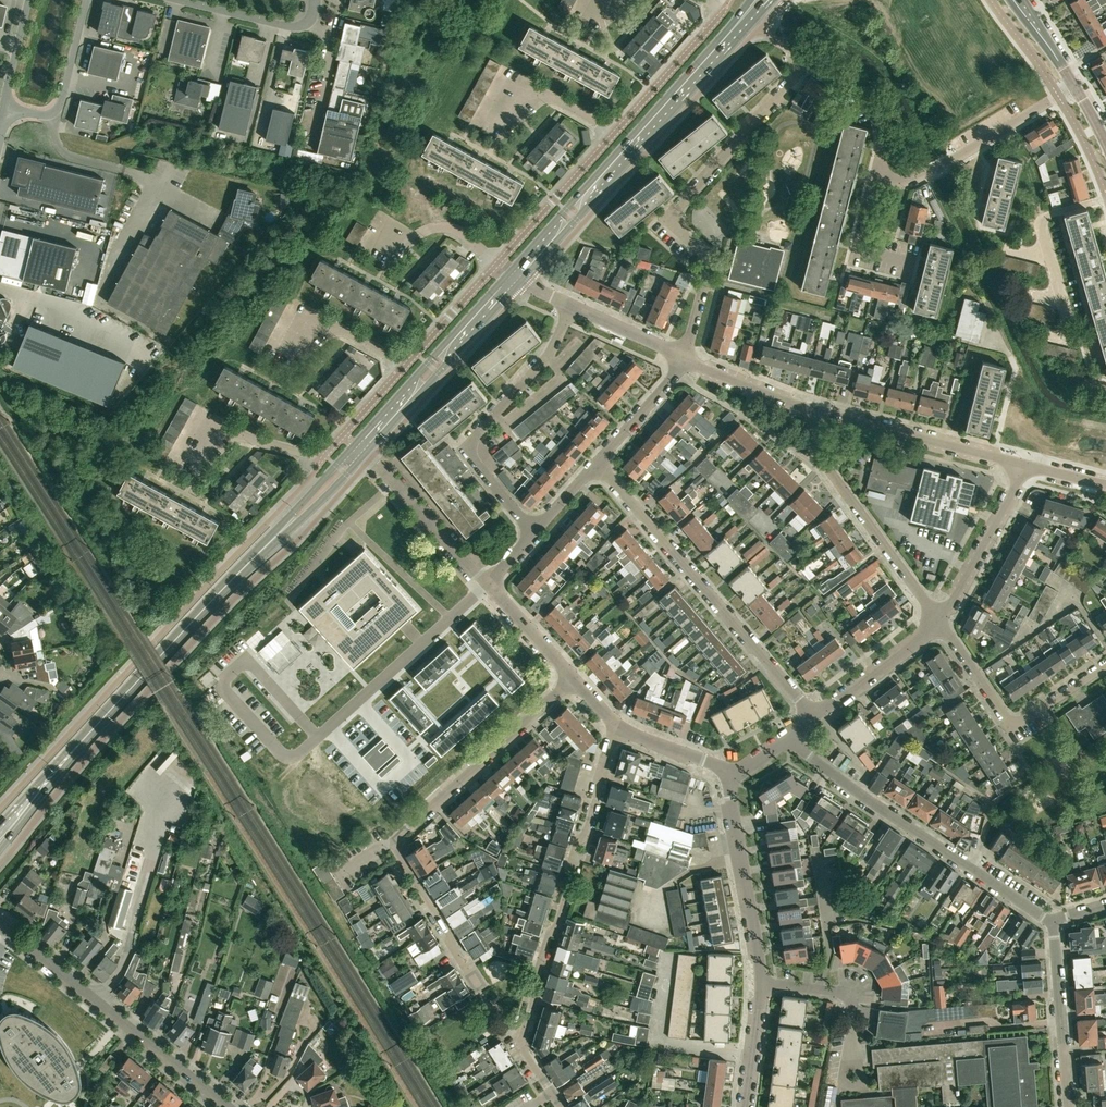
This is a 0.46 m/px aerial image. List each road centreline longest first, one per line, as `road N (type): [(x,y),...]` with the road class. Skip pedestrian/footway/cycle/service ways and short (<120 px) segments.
road 1 (primary): [(0,832),(361,449)]
road 2 (residential): [(684,357),(709,260),(668,219),(809,56)]
road 3 (residential): [(498,263),(718,17),(724,10),(711,0)]
road 4 (primary): [(516,276),(742,24)]
road 5 (residential): [(813,717),(595,462)]
road 6 (residential): [(1053,920),(859,793),(790,735)]
road 7 (residential): [(534,531),(455,440),(508,398),(501,386),(552,344),(572,305)]
road 8 (residential): [(0,924),(229,1106)]
road 9 (residential): [(319,460),(498,263)]
road 10 (residential): [(597,793),(533,983),(521,1044)]
road 11 (residential): [(937,619),(819,456),(818,411)]
road 12 (primary): [(361,449),(516,276)]
road 13 (residential): [(875,175),(911,181),(1075,87)]
road 14 (residential): [(407,826),(574,678)]
road 15 (residential): [(1023,463),(818,411)]
road 16 (residential): [(761,983),(729,774)]
road 17 (residential): [(1069,1106),(1053,920)]
road 18 (residential): [(487,583),(361,449)]
road 19 (residential): [(937,619),(1023,463)]
road 20 (residential): [(480,992),(393,843)]
road 21 (unclassified): [(3,107),(57,110),(86,0)]
road 22 (unclassified): [(178,0),(298,27),(311,20),(315,0)]
road 23 (residential): [(813,717),(937,619)]
road 24 (residential): [(875,175),(882,143),(876,109),(850,78),(809,56)]
road 25 (residential): [(818,411),(684,357)]
road 26 (residential): [(595,462),(684,357)]
road 27 (residential): [(911,265),(856,252),(875,175)]
road 28 (residential): [(1012,726),(937,619)]
road 29 (residential): [(574,678),(487,583)]
road 30 (residential): [(746,1106),(761,983)]
road 31 (residential): [(684,357),(572,305)]
road 32 (residential): [(729,774),(618,724)]

